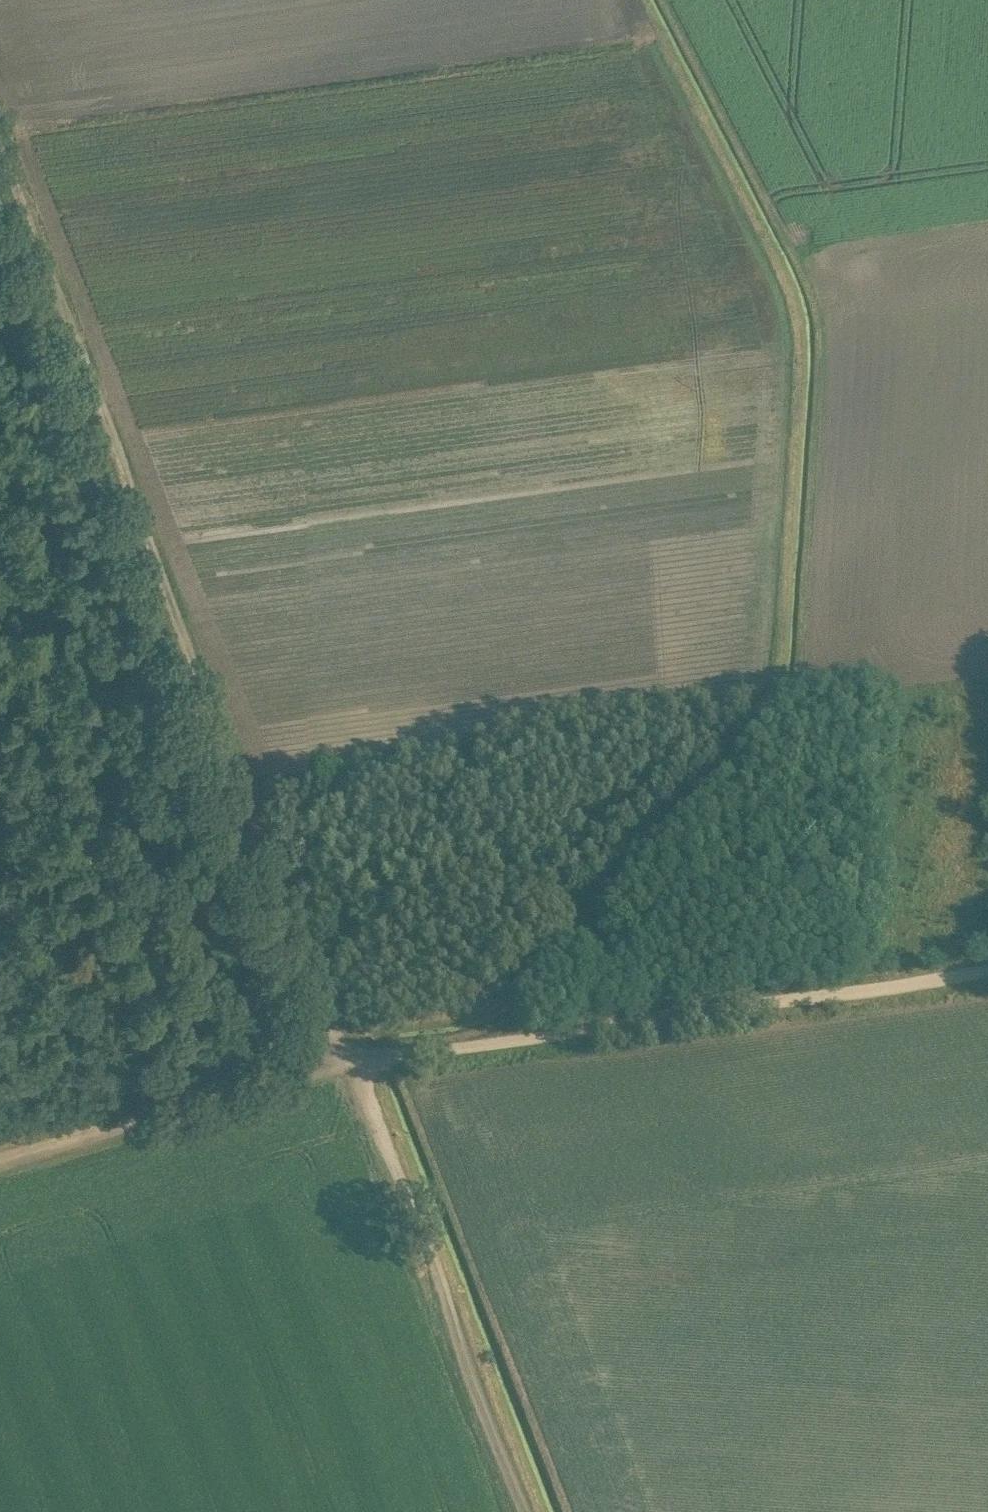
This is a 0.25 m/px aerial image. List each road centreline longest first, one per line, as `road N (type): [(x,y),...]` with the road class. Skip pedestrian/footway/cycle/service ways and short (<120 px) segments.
road 1 (track): [(63,292),(352,1061)]
road 2 (track): [(352,1061),(987,978)]
road 3 (track): [(531,1511),(352,1061)]
road 4 (track): [(352,1061),(0,1162)]
road 5 (track): [(0,119),(63,292)]

